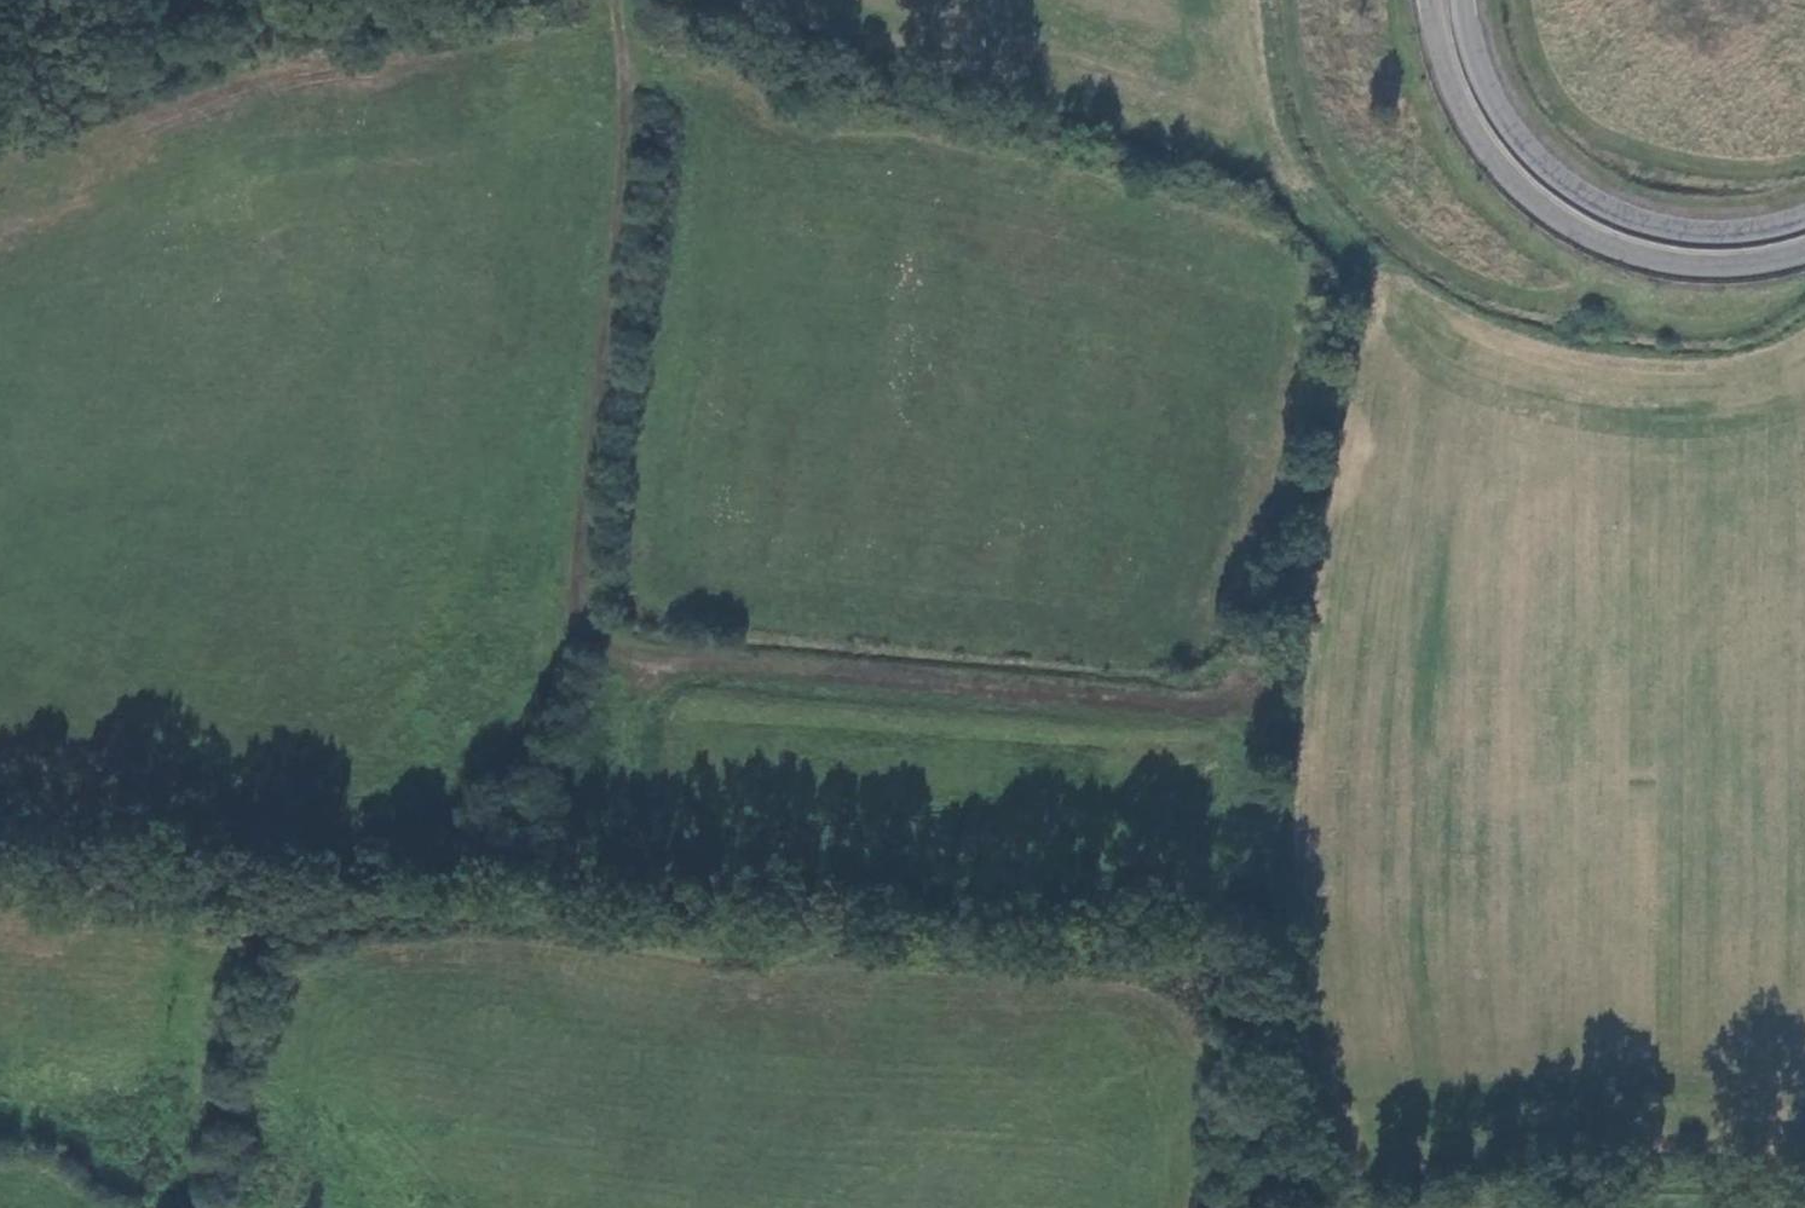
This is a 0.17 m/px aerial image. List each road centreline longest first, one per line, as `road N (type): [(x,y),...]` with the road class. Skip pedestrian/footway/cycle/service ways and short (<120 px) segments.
road 1 (track): [(614,0),(627,101),(579,581),(577,614),(586,632),(607,650),(653,662),(1250,704)]
road 2 (primary): [(1433,0),(1454,86),(1486,148),(1569,226),(1608,246),(1688,268),(1804,255)]
road 3 (primary): [(1804,222),(1735,238),(1685,236),(1590,202),(1506,119),(1476,59),(1464,0)]

